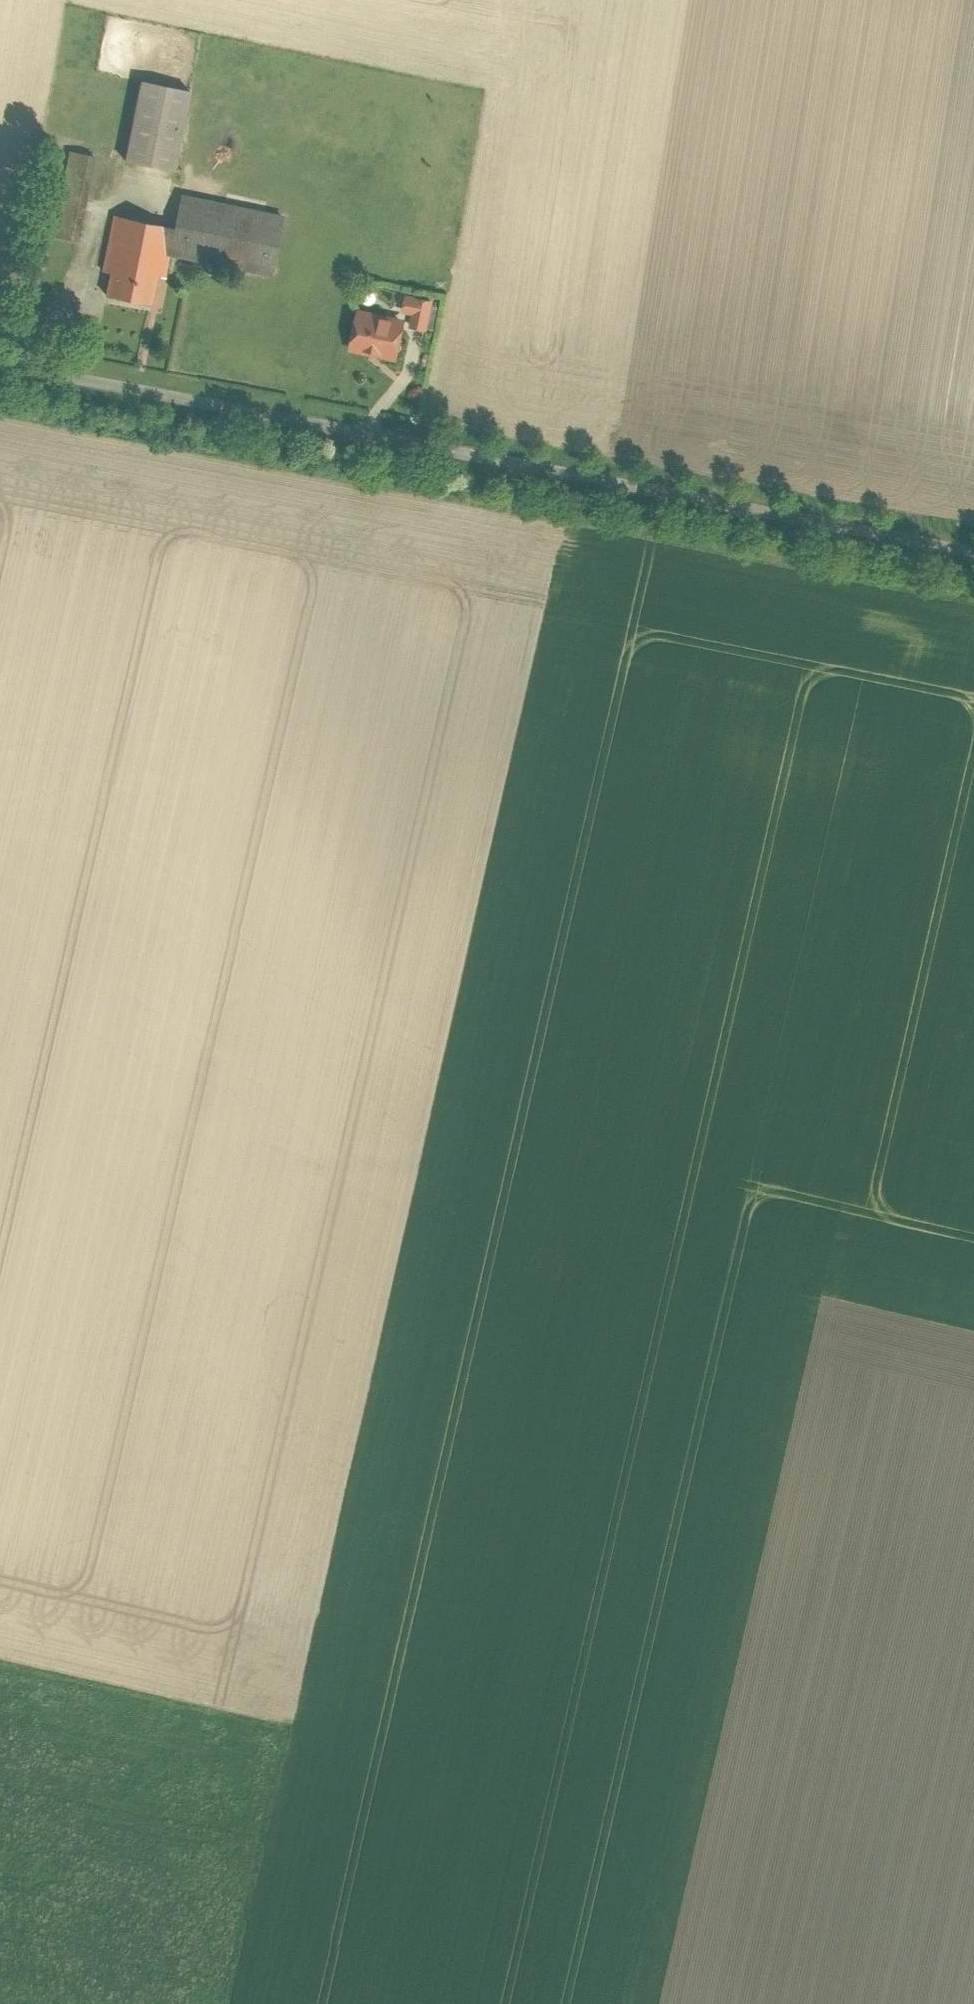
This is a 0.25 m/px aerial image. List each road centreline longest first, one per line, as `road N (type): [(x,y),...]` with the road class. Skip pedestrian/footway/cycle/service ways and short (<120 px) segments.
road 1 (unclassified): [(0,357),(973,545)]

